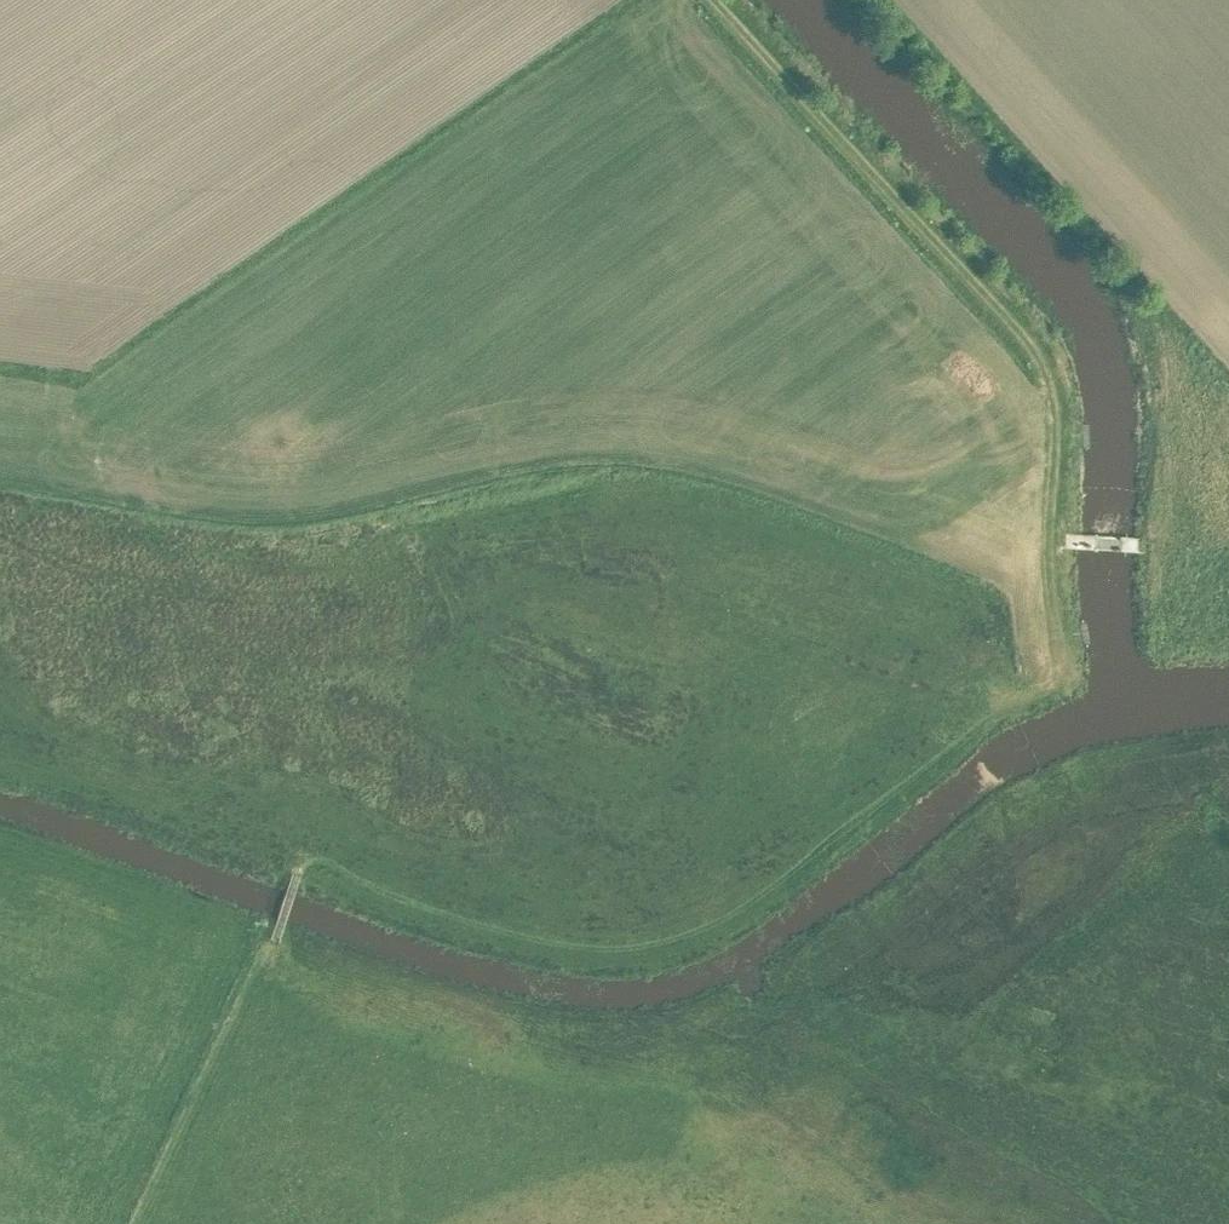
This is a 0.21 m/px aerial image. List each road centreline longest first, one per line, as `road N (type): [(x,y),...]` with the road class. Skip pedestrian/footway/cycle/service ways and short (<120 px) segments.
road 1 (track): [(1061,652),(1047,558),(1061,437),(1050,381),(994,301),(715,0)]

